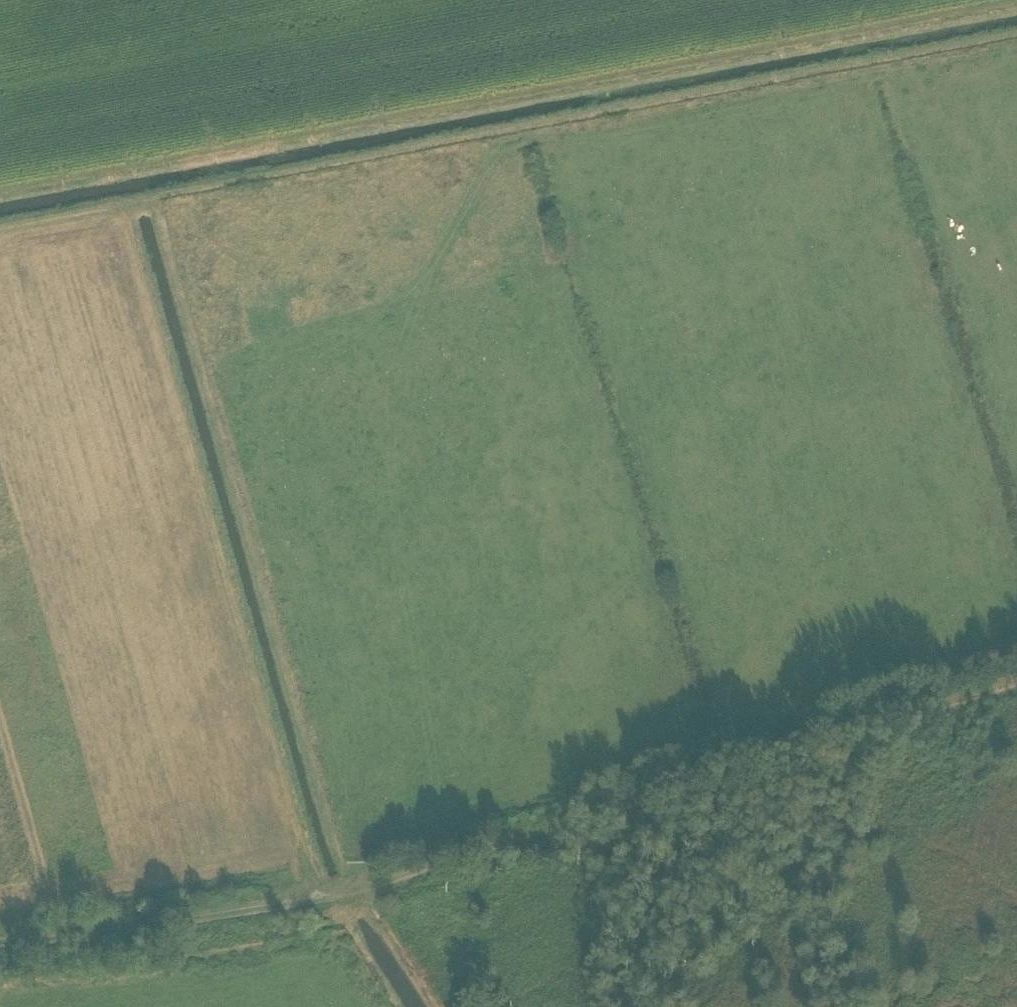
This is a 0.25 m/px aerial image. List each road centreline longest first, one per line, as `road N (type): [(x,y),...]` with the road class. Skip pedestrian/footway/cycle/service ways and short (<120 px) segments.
road 1 (track): [(0,953),(327,901),(1016,680)]

